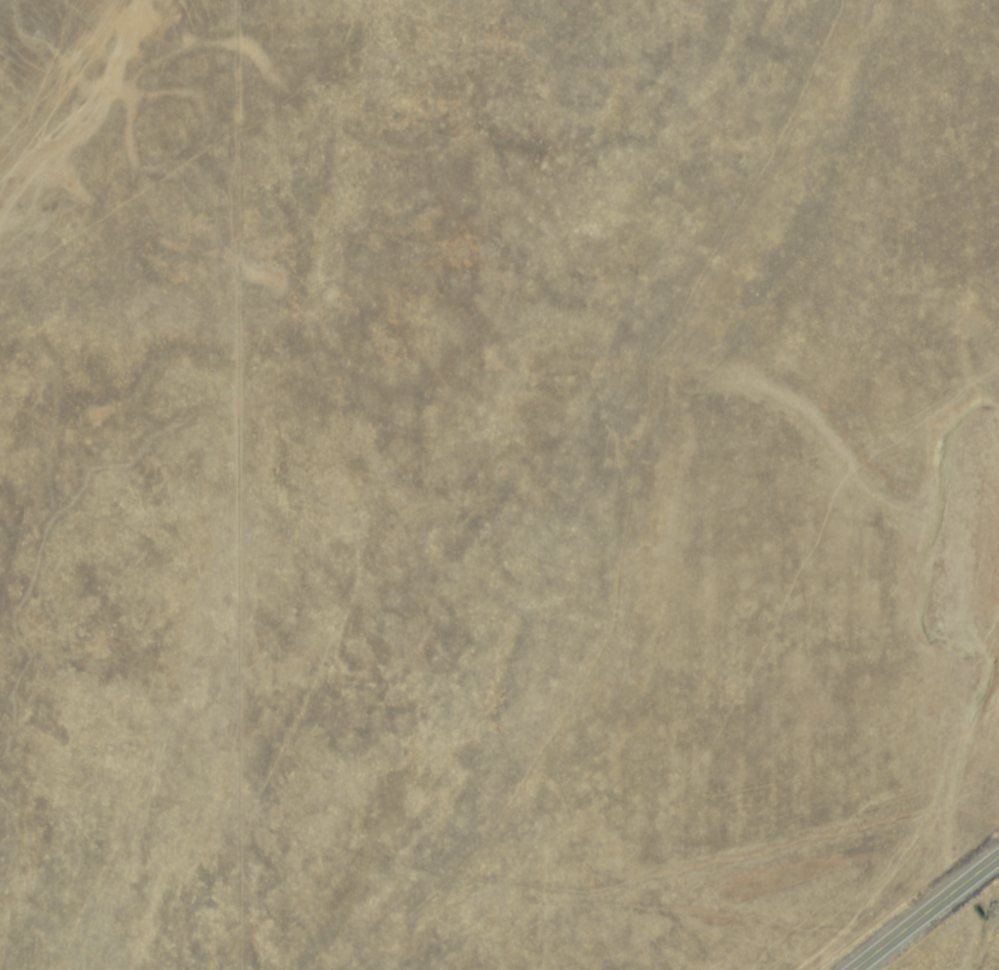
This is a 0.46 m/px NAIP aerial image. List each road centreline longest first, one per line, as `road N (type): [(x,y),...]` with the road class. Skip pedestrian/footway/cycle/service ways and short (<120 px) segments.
road 1 (tertiary): [(855,969),(998,857)]

